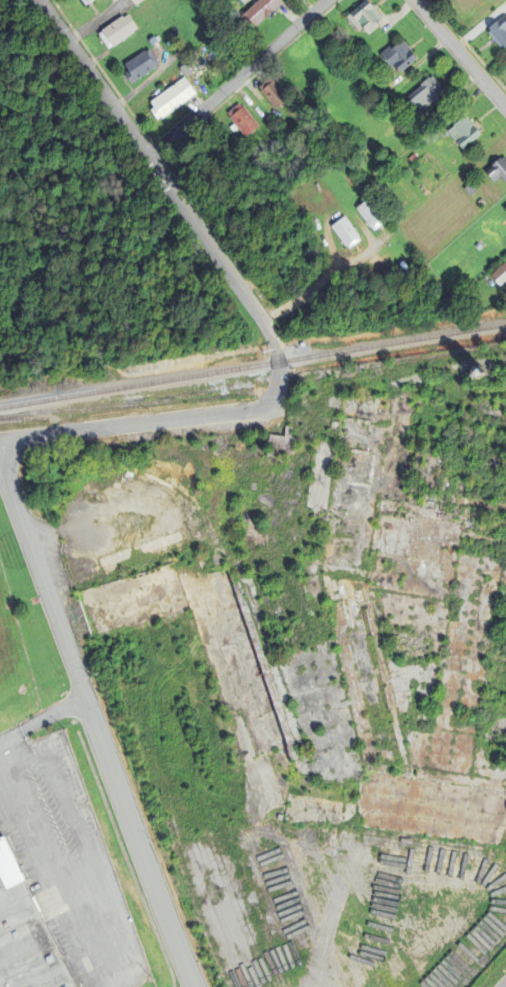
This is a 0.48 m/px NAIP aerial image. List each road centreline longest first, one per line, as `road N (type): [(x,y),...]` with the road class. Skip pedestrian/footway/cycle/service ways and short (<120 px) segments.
road 1 (residential): [(0,440),(263,410),(276,388),(277,363),(261,323),(36,0)]
road 2 (residential): [(191,986),(0,460)]
road 3 (residential): [(148,160),(326,0)]
road 4 (residential): [(505,112),(411,0)]

